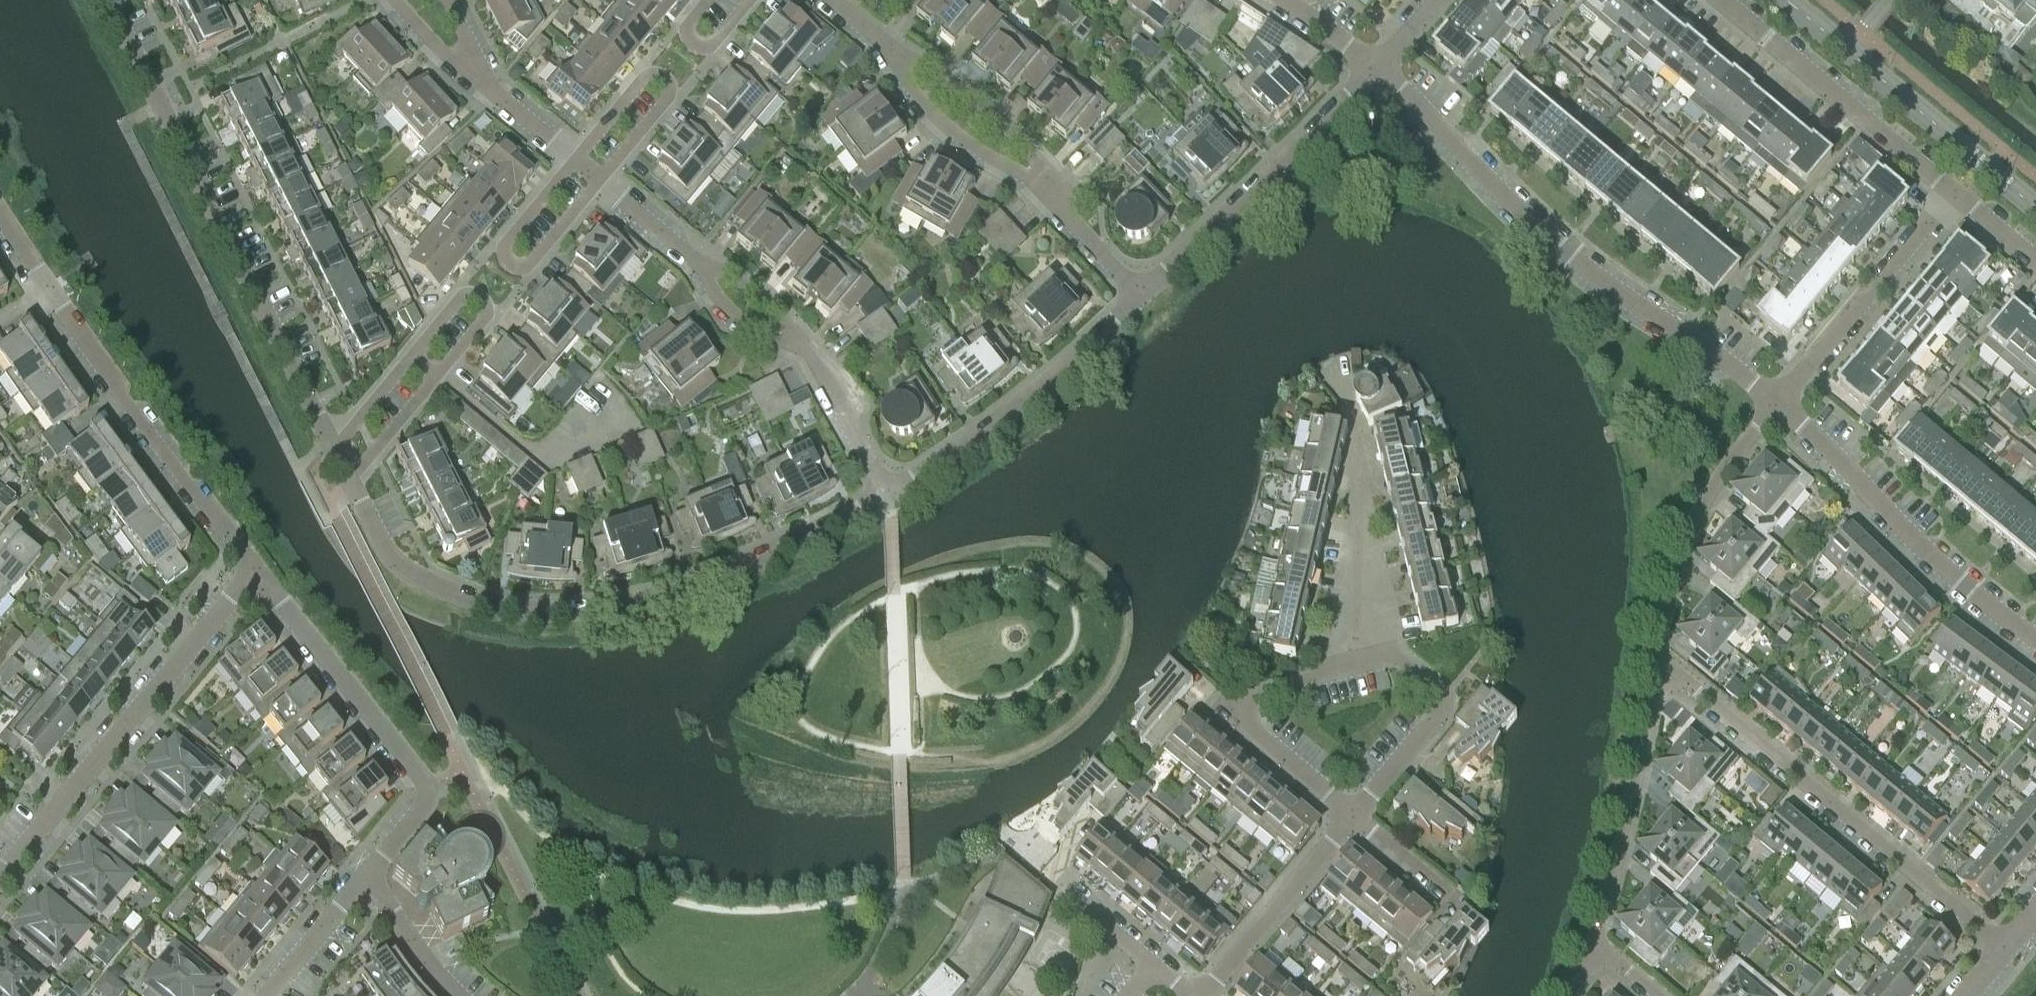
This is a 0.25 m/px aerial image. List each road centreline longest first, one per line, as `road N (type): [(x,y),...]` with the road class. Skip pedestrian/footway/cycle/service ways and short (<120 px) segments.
road 1 (residential): [(355,487),(403,565),(482,603),(538,615),(680,594),(891,504)]
road 2 (residential): [(1775,404),(1576,258),(1377,72)]
road 3 (residential): [(112,0),(337,451)]
road 4 (residential): [(2004,947),(1661,662)]
road 5 (residential): [(260,571),(0,210)]
road 6 (residential): [(0,883),(260,571)]
road 7 (residential): [(367,876),(425,808),(430,785),(260,571)]
road 8 (residential): [(2035,637),(1967,588),(1775,404)]
road 9 (residential): [(891,504),(989,441),(1145,299)]
road 10 (residential): [(1145,299),(1377,72)]
road 11 (residential): [(1957,197),(1724,0)]
road 12 (residential): [(1775,404),(1721,471),(1671,582),(1661,662)]
road 13 (residential): [(1661,662),(1640,810),(1597,941)]
road 14 (residential): [(1957,197),(1775,404)]
road 15 (residential): [(575,160),(504,246),(507,263),(531,266),(601,179)]
road 16 (residential): [(601,179),(670,95),(673,84),(663,76),(649,77),(575,160)]
road 17 (secondary): [(2035,208),(1850,51)]
road 18 (residential): [(1210,995),(1357,818)]
road 19 (residential): [(1363,664),(1361,435)]
road 20 (residential): [(1049,188),(1028,147),(988,102),(901,56)]
road 21 (residential): [(901,56),(953,132),(1049,188)]
road 22 (residential): [(440,380),(490,320),(477,296),(463,296),(413,358)]
road 23 (residential): [(891,504),(873,449),(806,351)]
road 24 (residential): [(1357,818),(1238,716)]
road 25 (residential): [(267,995),(367,876)]
road 26 (residential): [(1357,818),(1448,698)]
road 27 (residential): [(455,995),(367,876)]
road 28 (residential): [(1145,299),(1049,188)]
road 29 (residential): [(709,271),(601,179)]
road 30 (residential): [(575,160),(498,91),(477,59)]
road 31 (residential): [(709,0),(686,28),(701,49),(717,49),(757,0)]
road 32 (residential): [(1238,716),(1258,692),(1363,664)]
road 33 (residential): [(355,487),(440,380)]
road 34 (residential): [(709,271),(728,304),(761,336),(806,351)]
road 35 (residential): [(806,351),(755,291),(709,271)]
road 36 (residential): [(413,358),(337,451)]

